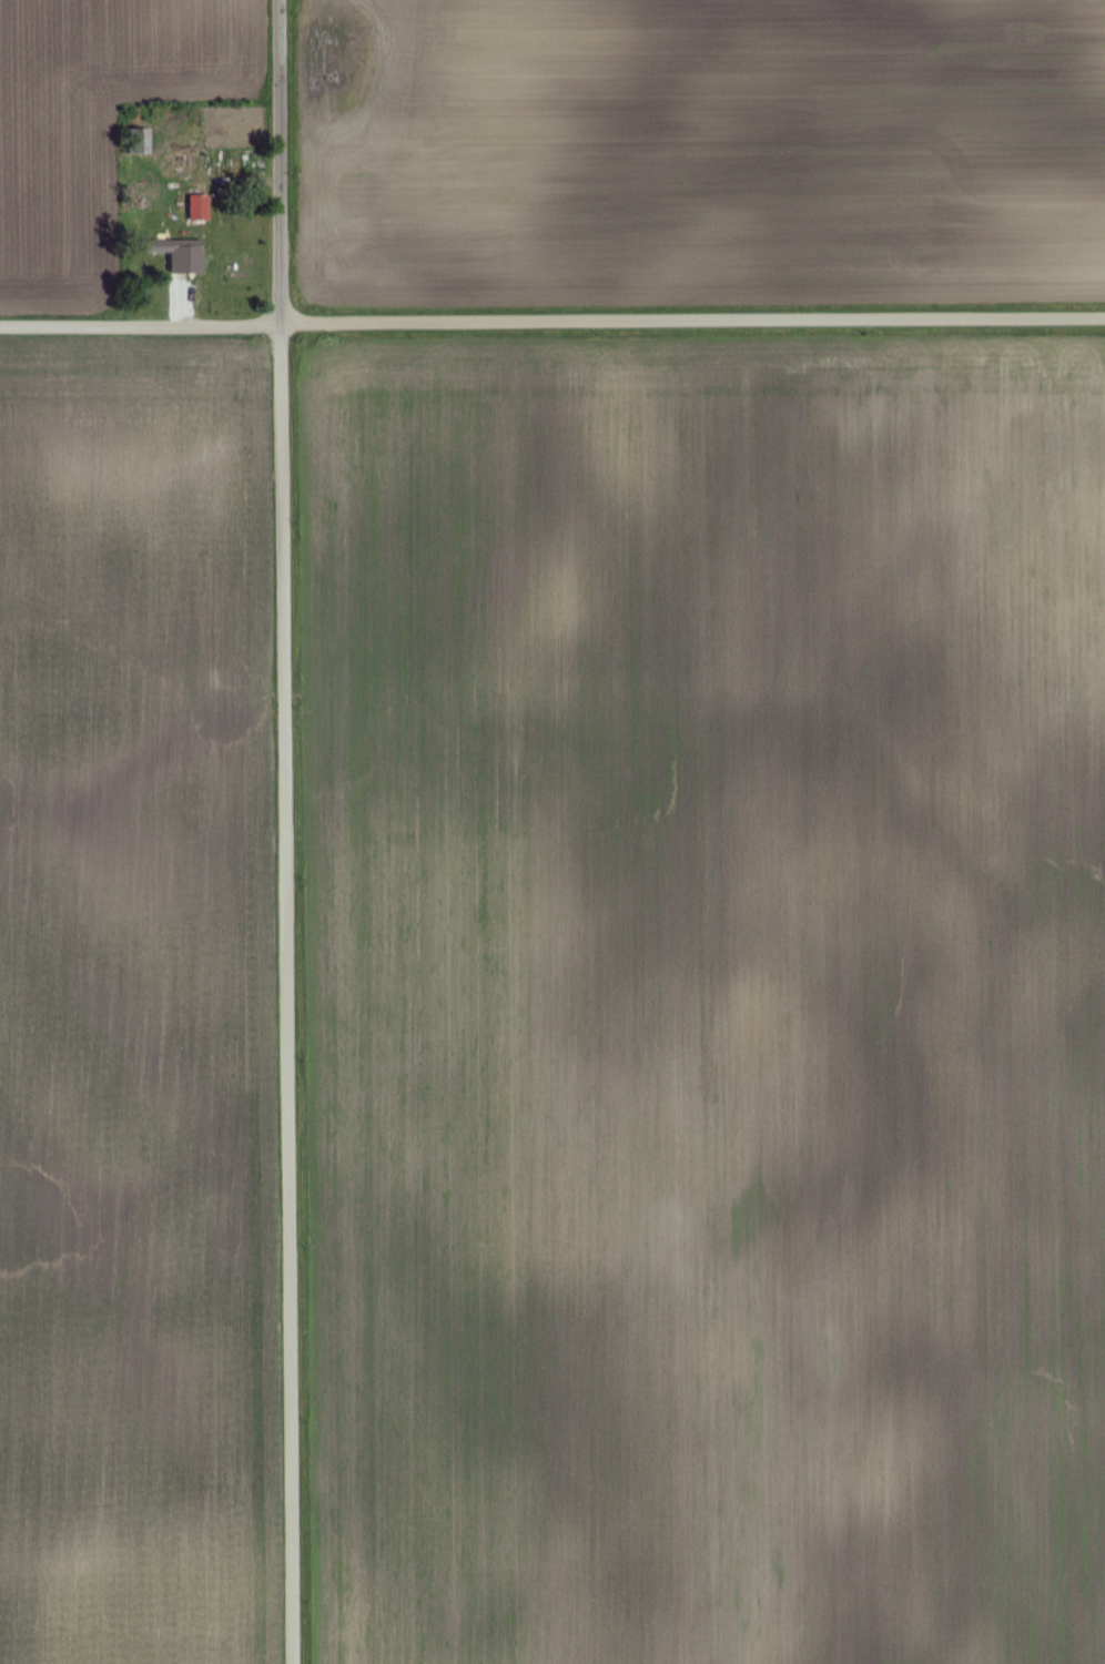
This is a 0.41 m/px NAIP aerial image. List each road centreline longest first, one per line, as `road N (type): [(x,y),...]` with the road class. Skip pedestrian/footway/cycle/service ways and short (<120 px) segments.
road 1 (residential): [(286,1663),(275,0)]
road 2 (residential): [(0,326),(1104,322)]

